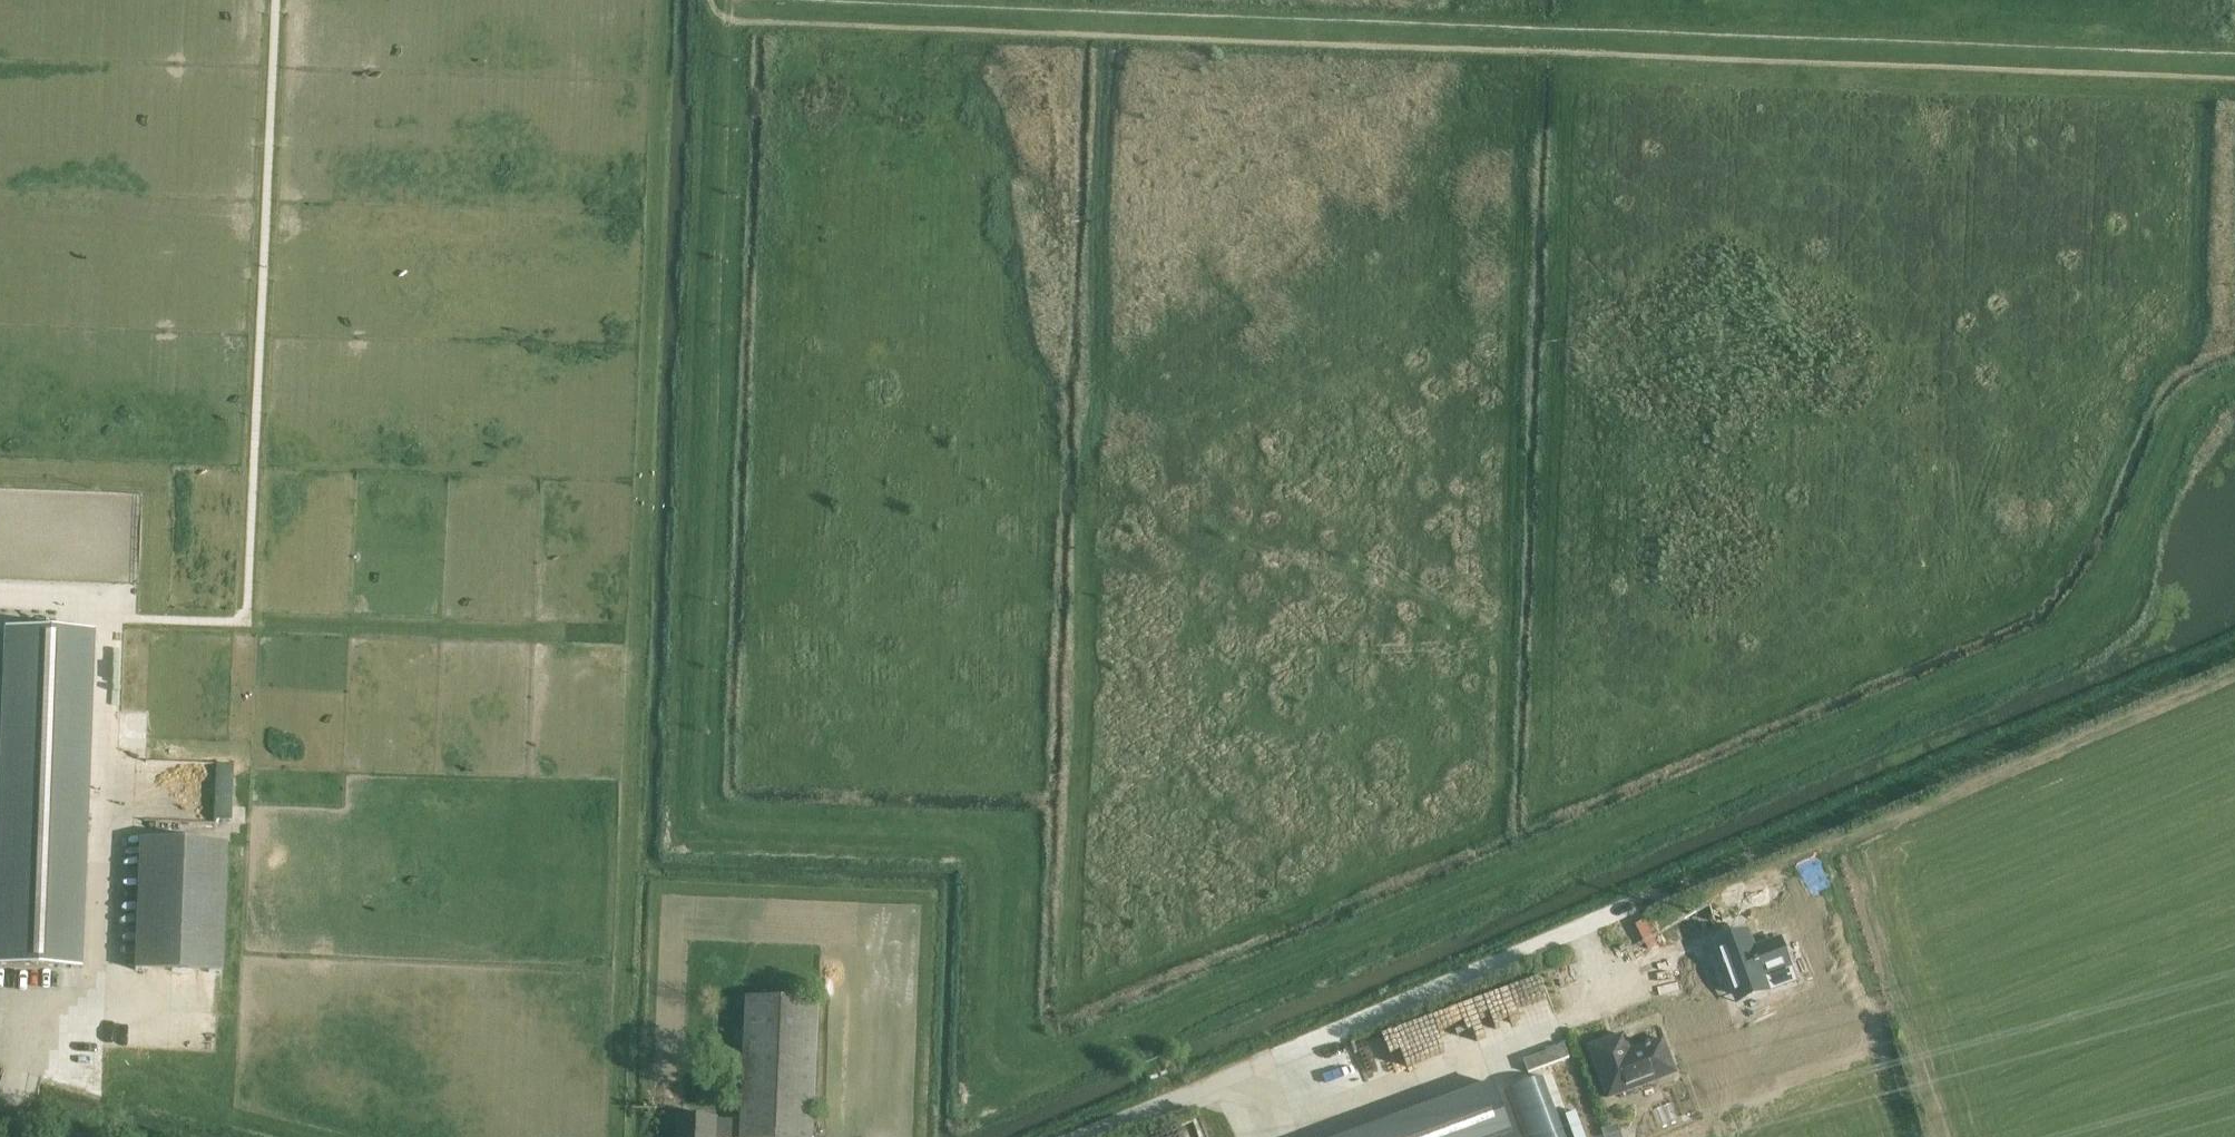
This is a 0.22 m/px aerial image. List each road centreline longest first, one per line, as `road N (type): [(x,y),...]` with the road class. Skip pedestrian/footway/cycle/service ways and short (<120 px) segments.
road 1 (track): [(275,0),(246,622),(106,615)]

